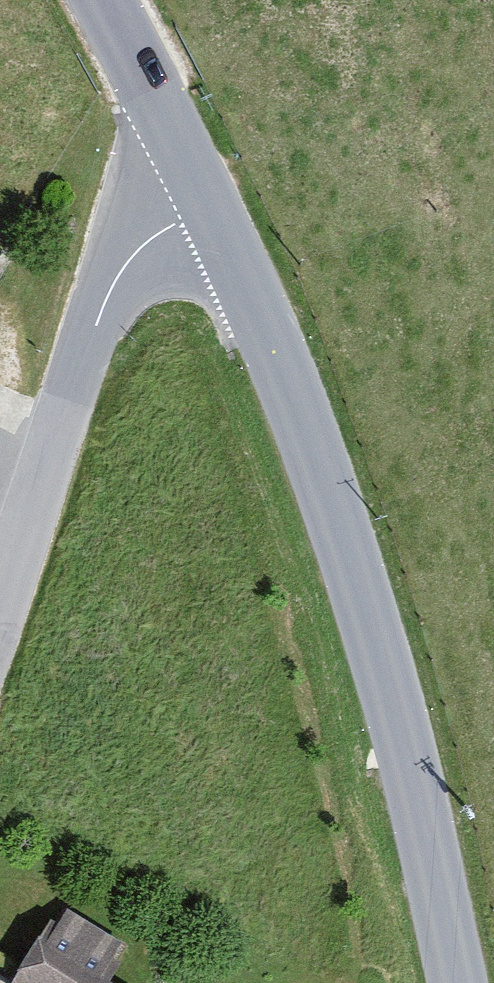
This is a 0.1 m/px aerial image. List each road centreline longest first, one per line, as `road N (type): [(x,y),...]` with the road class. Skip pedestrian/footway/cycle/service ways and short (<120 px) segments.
road 1 (tertiary): [(456,982),(433,863),(329,481),(209,196)]
road 2 (tertiary): [(0,701),(39,616),(103,312),(128,260),(163,221),(209,196)]
road 3 (tertiary): [(209,196),(104,0)]

